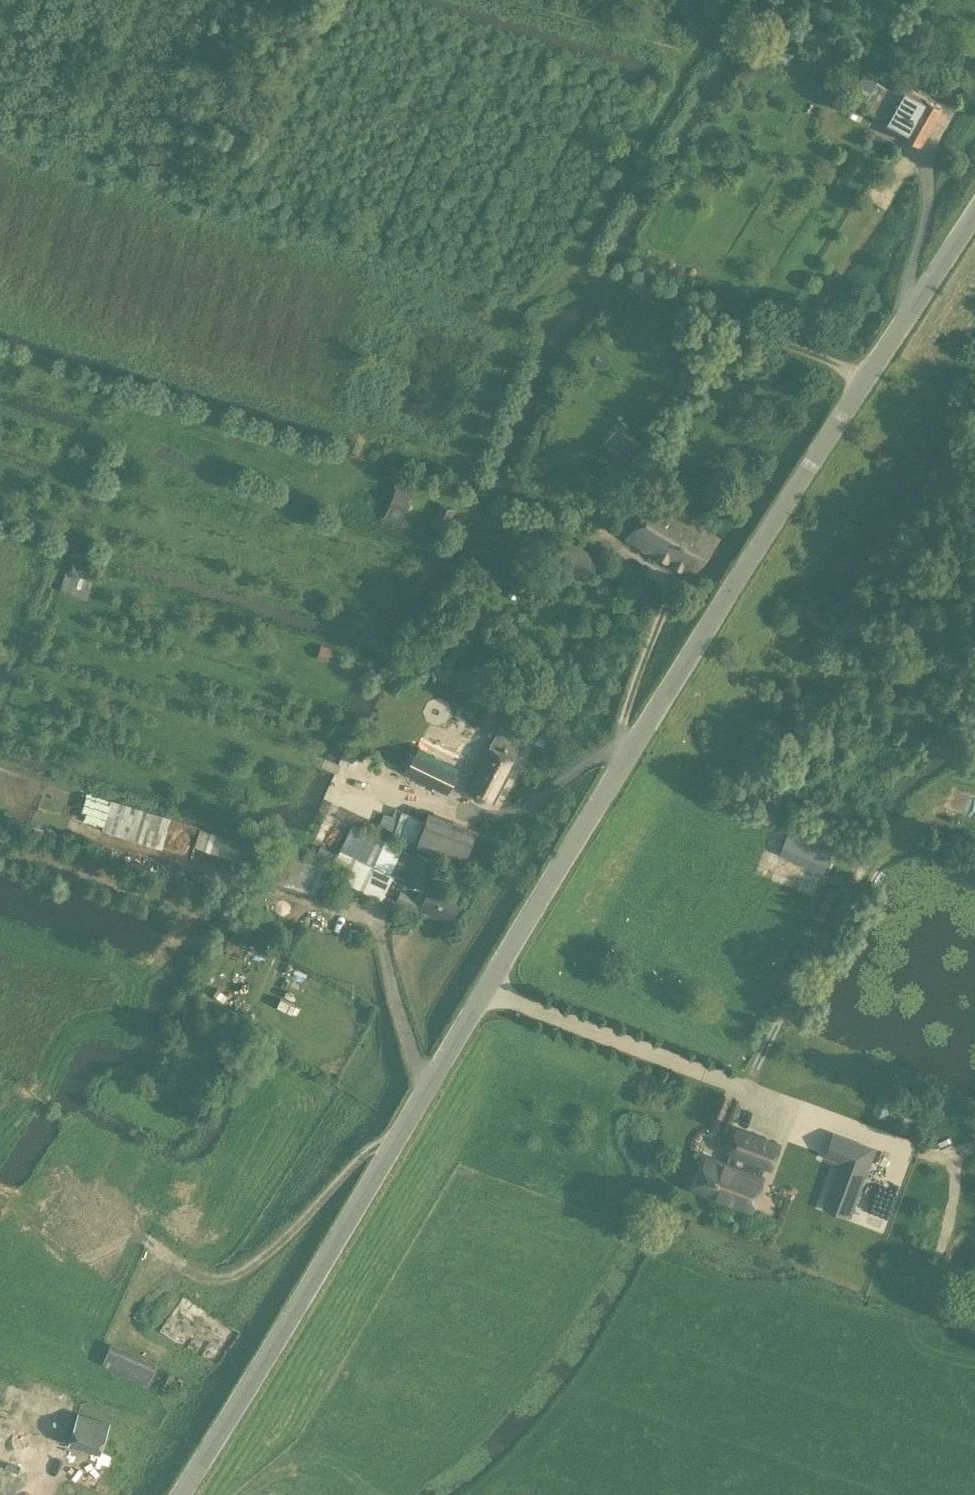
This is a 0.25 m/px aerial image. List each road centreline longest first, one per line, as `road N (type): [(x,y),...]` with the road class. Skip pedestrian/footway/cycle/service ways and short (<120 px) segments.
road 1 (unclassified): [(178,1494),(539,892),(974,207)]
road 2 (track): [(687,59),(569,269),(520,306),(509,328),(0,161)]
road 3 (track): [(569,269),(866,379)]
road 4 (track): [(509,328),(484,432),(458,459),(377,435),(356,470)]
road 5 (track): [(726,0),(687,59),(511,0)]
road 6 (track): [(382,1494),(321,1466),(261,1483),(249,1494)]

